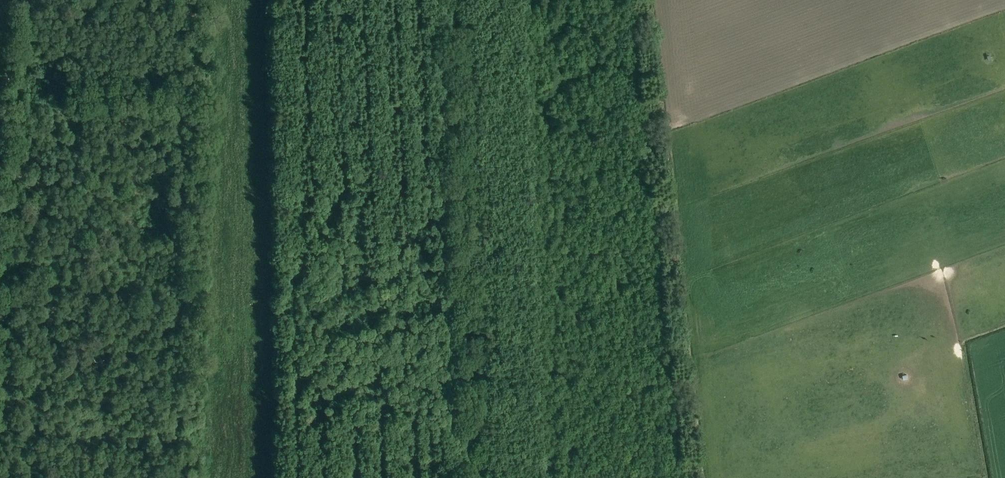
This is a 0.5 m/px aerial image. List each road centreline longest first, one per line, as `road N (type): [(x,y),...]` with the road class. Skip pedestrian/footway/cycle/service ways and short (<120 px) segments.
road 1 (track): [(457,0),(477,477)]

